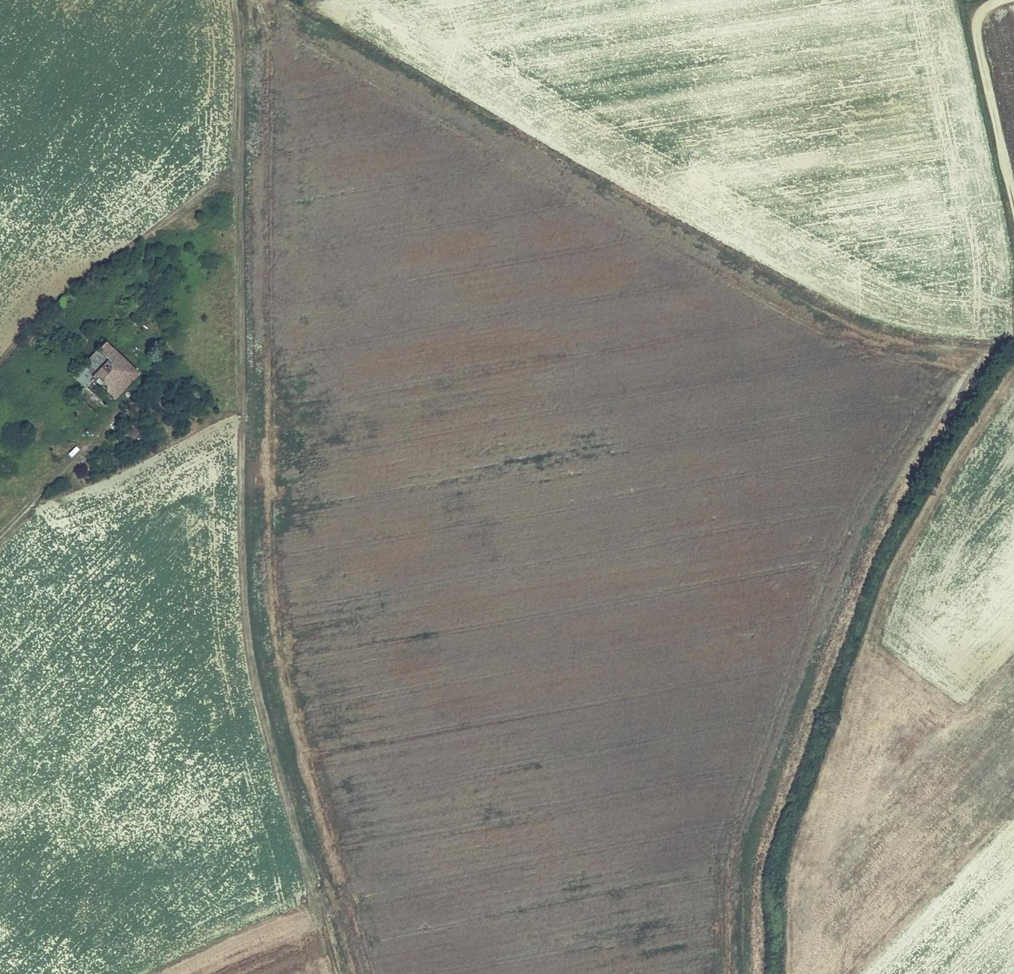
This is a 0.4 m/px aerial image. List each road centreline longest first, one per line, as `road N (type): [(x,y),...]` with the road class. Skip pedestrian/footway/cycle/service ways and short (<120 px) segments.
road 1 (track): [(336,973),(249,645),(240,542),(239,99),(230,0)]
road 2 (track): [(1013,196),(977,34),(987,6),(1005,0)]

